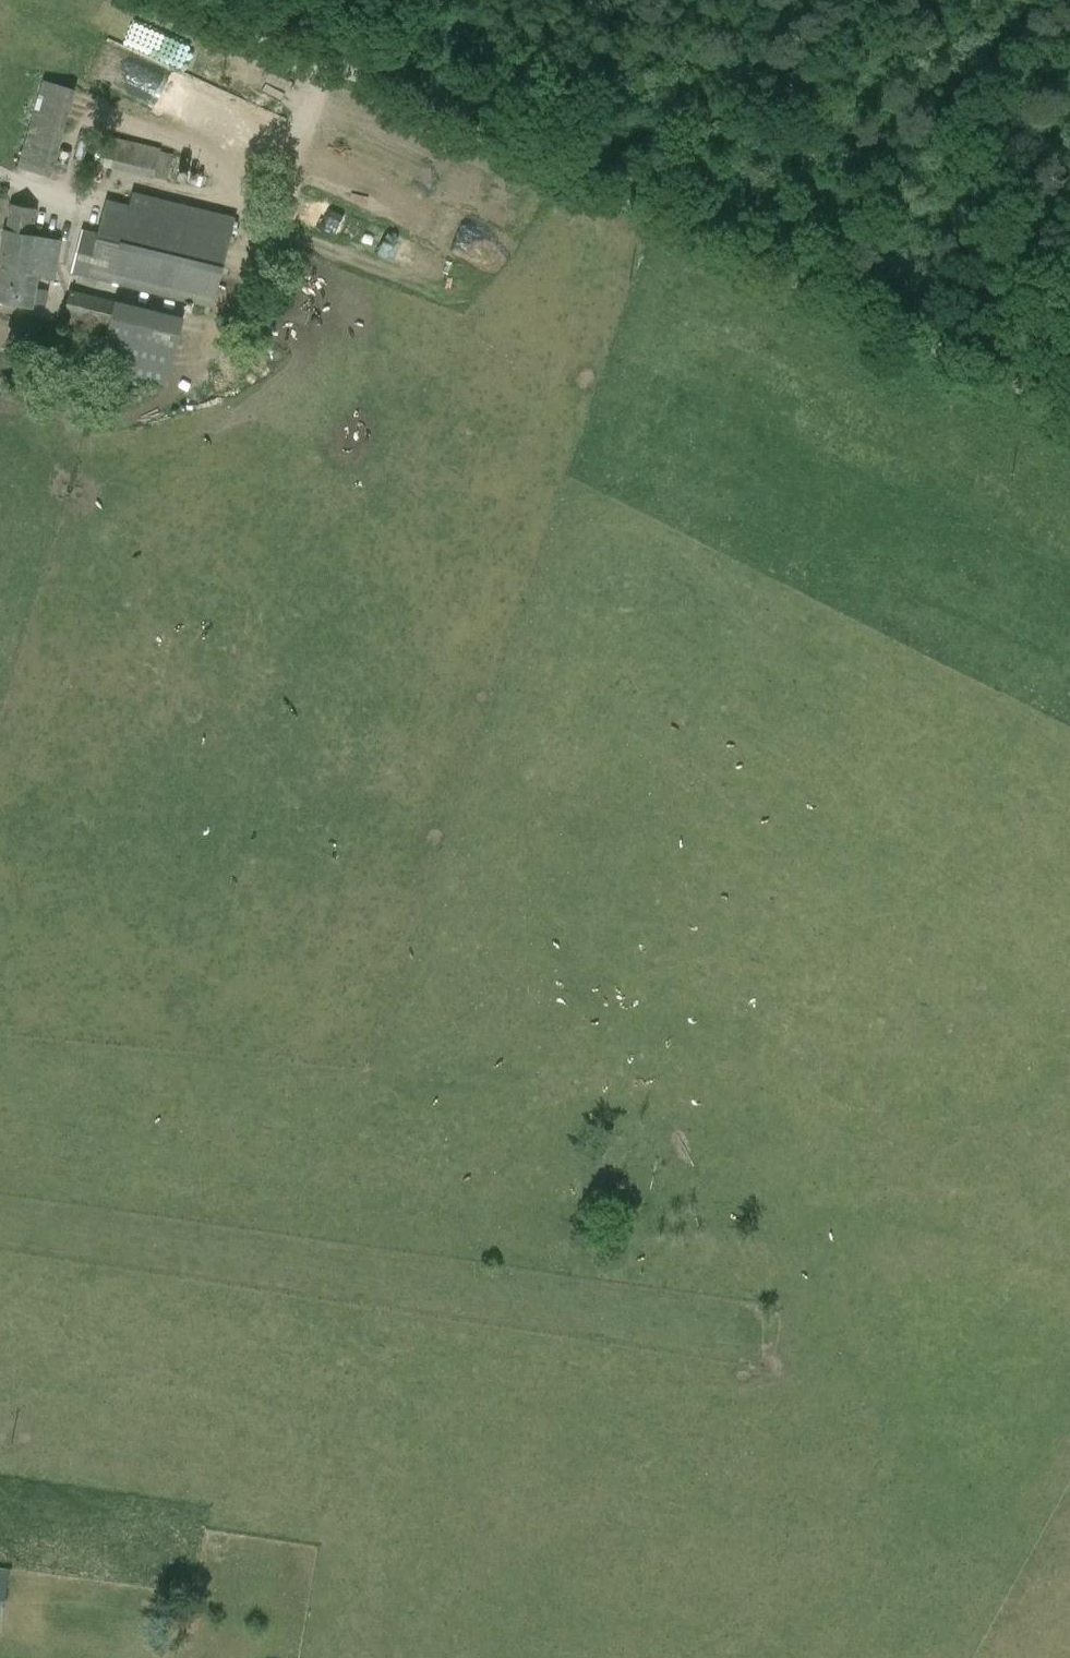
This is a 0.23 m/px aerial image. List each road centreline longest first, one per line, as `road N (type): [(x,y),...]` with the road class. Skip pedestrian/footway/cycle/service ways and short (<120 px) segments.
road 1 (unclassified): [(1069,402),(204,0)]

